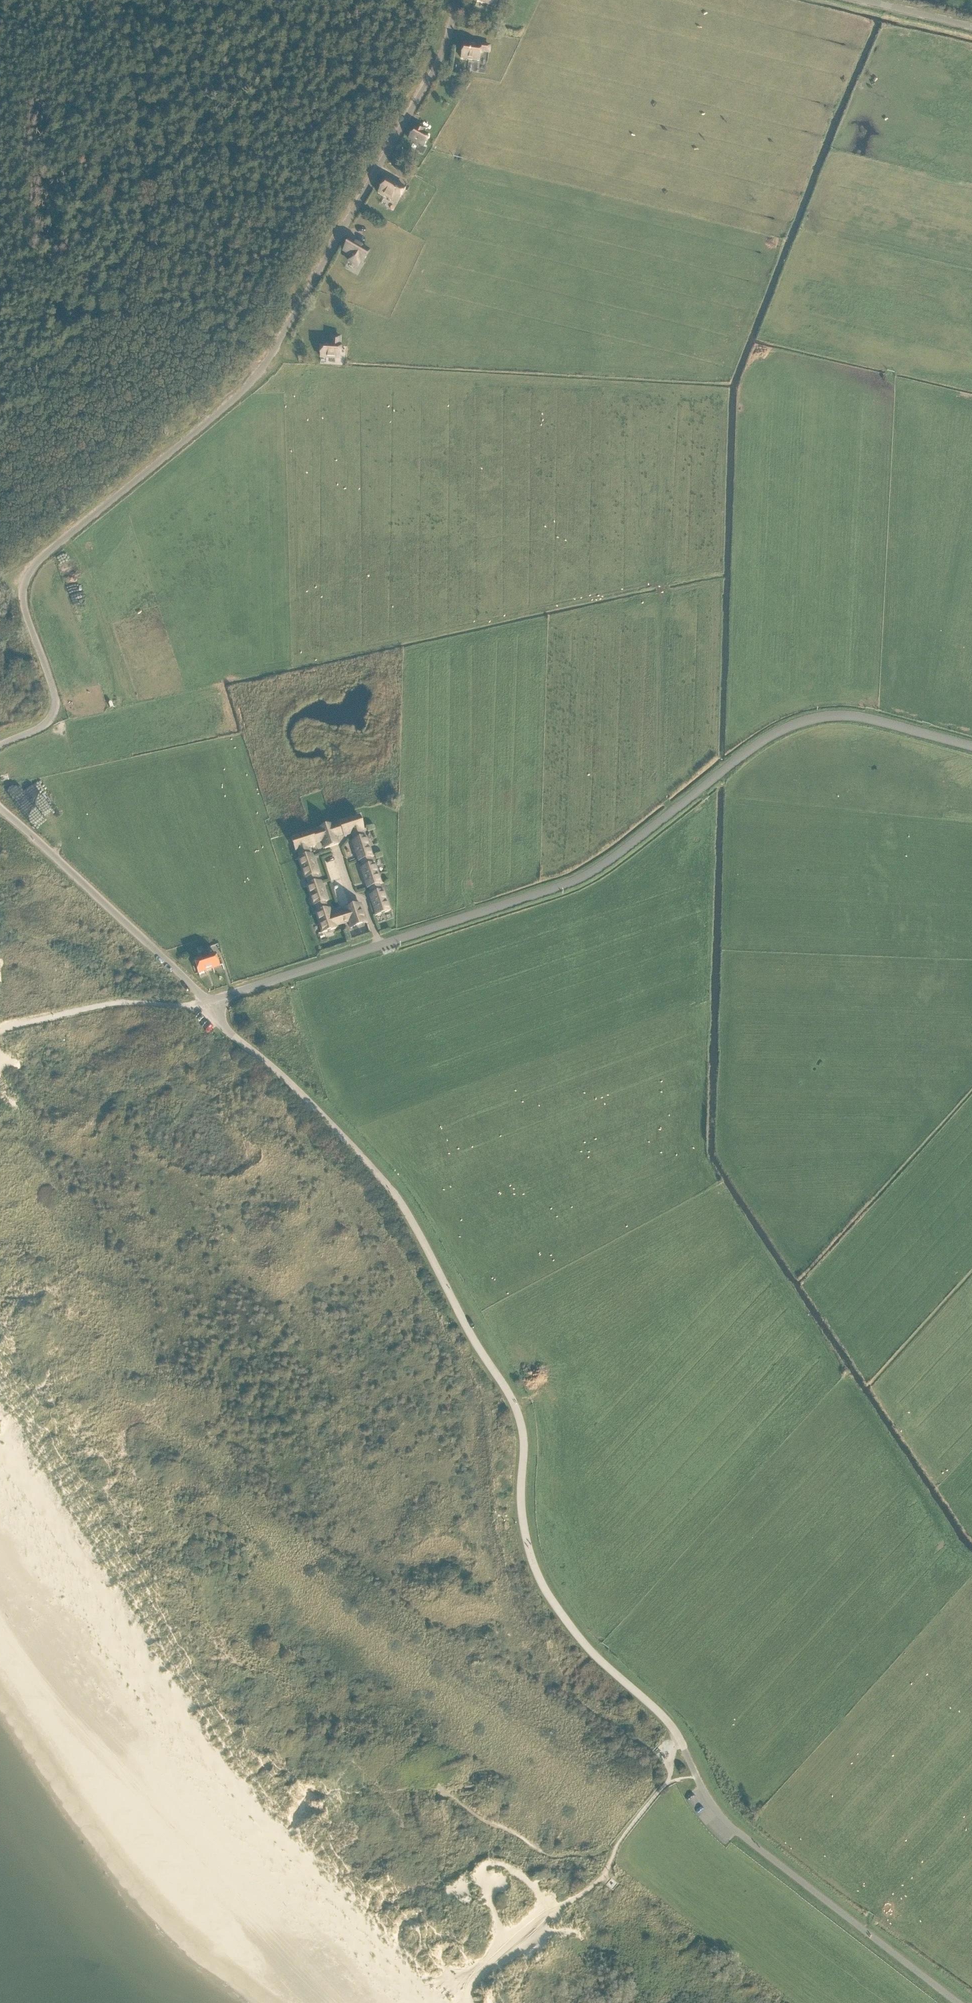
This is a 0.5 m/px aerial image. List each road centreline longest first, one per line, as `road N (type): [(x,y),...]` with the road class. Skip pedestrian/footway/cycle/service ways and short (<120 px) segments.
road 1 (unclassified): [(958,2002),(730,1826),(669,1724),(568,1624),(526,1538),(517,1410),(407,1214),(333,1126),(233,1037)]
road 2 (unclassified): [(0,742),(47,717),(53,703),(21,602),(29,566),(254,376),(439,54),(457,0)]
road 3 (unclassified): [(208,1005),(577,882),(755,747),(807,722),(867,719),(971,748)]
road 4 (unclassified): [(208,1005),(0,803)]

